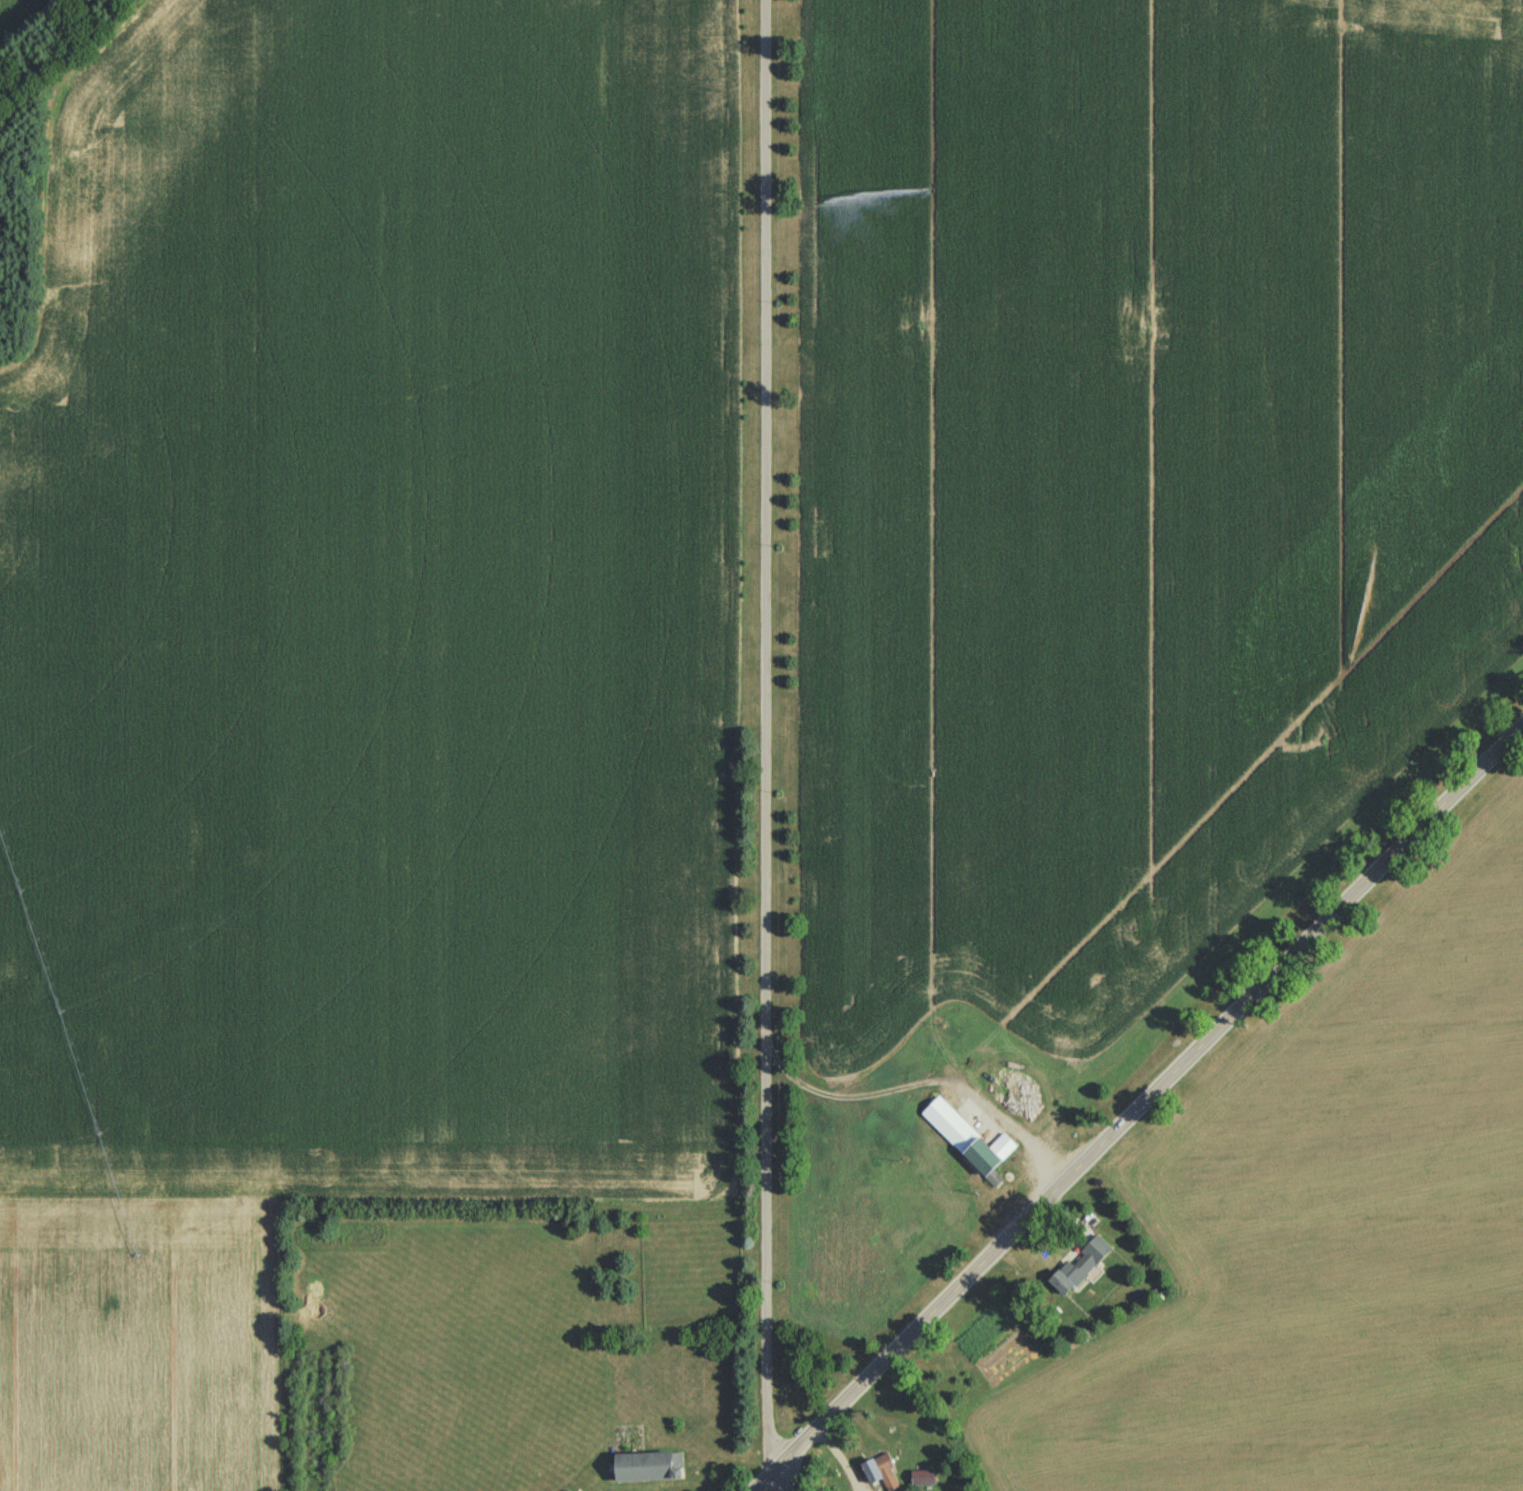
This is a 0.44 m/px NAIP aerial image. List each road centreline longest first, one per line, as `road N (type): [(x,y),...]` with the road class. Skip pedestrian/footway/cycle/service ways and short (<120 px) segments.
road 1 (tertiary): [(752,1490),(1346,871),(1522,702)]

